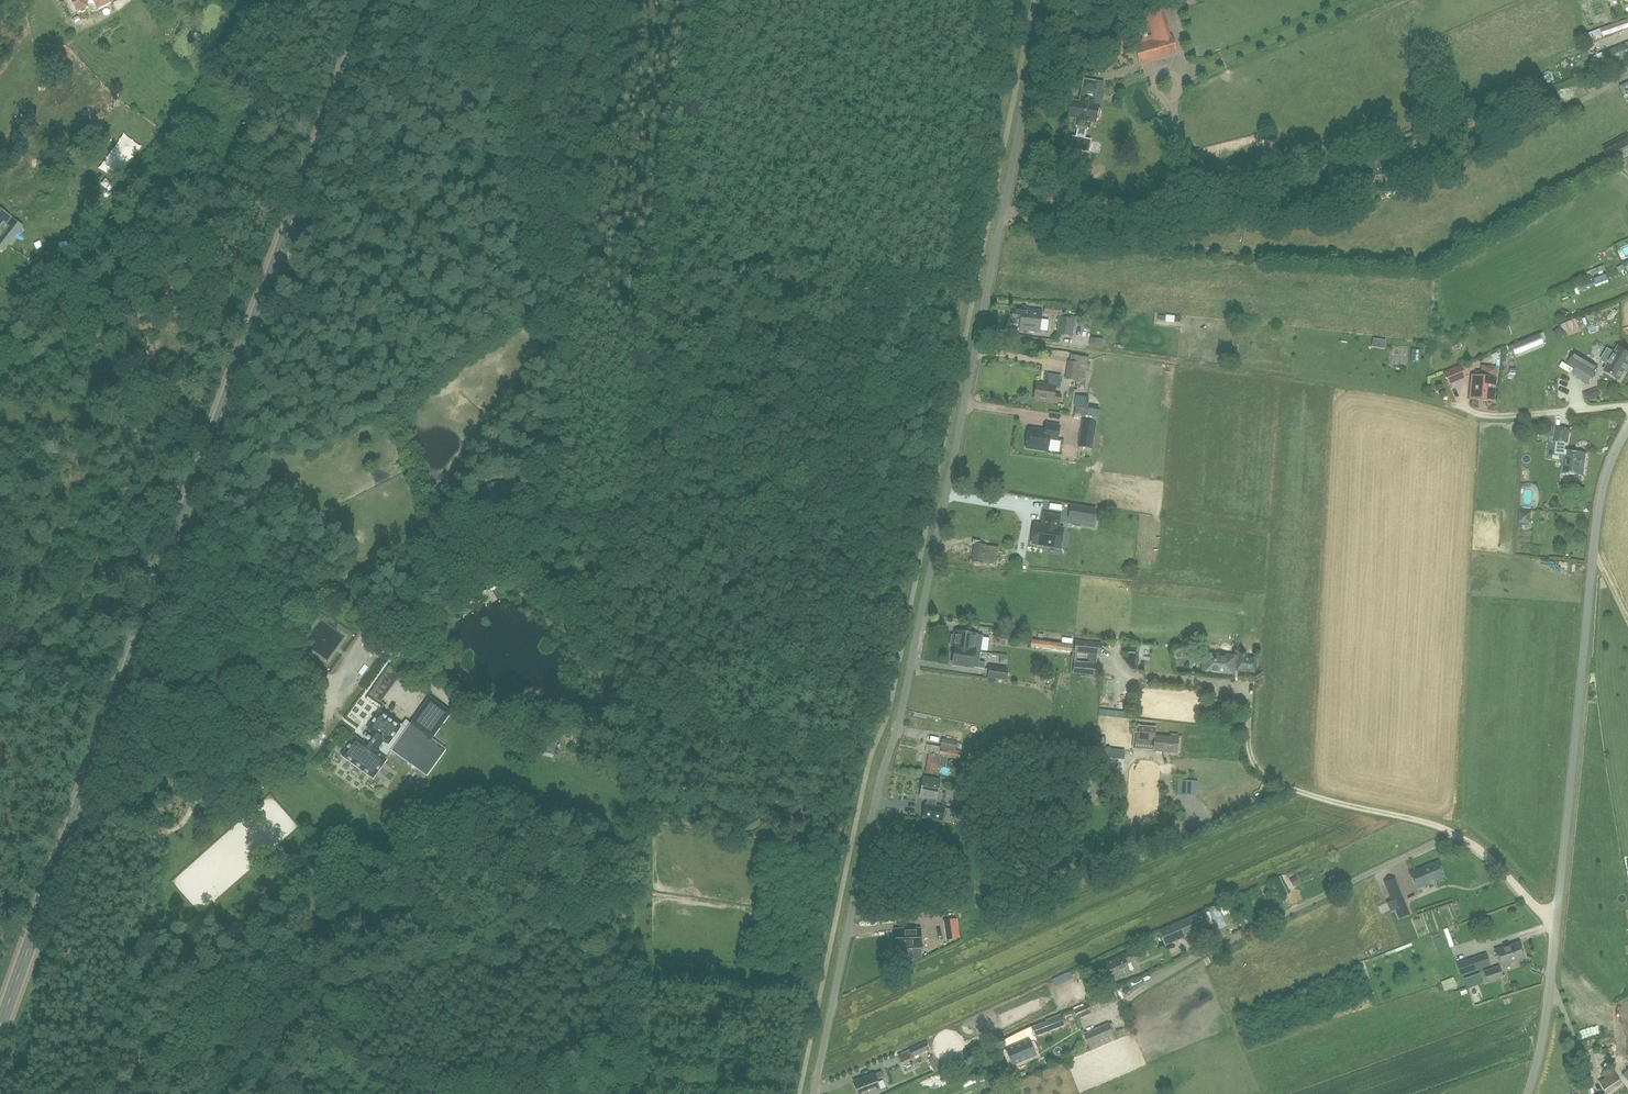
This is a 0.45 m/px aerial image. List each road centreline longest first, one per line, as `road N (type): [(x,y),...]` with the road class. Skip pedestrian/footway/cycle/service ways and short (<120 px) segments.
road 1 (unclassified): [(814,1093),(905,697),(1047,0)]
road 2 (secondary): [(0,1027),(372,0)]
road 3 (unclassified): [(1527,1093),(1549,995),(1597,512),(1627,428)]

